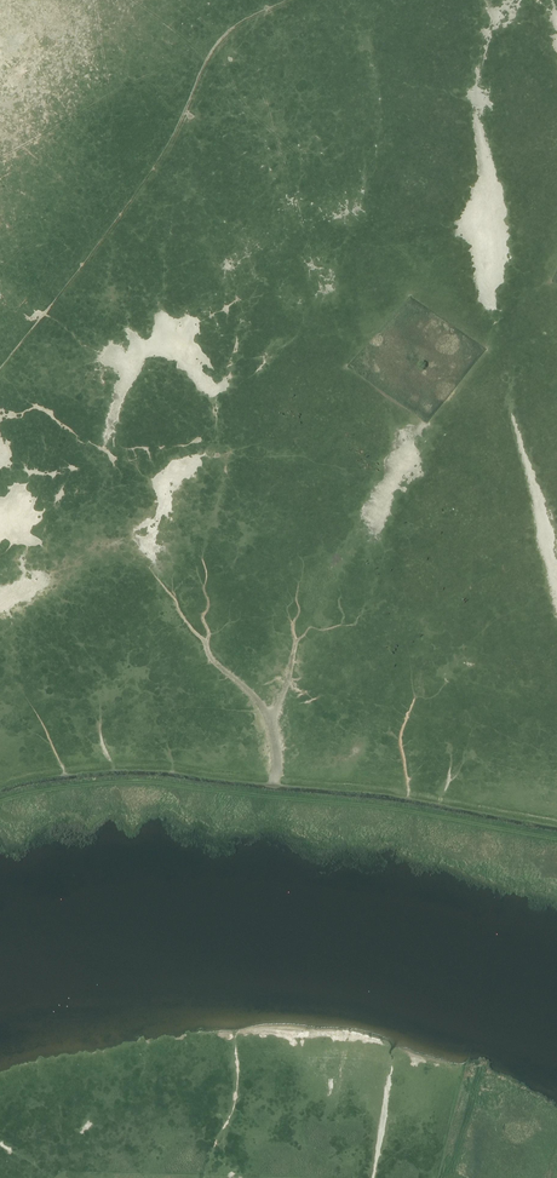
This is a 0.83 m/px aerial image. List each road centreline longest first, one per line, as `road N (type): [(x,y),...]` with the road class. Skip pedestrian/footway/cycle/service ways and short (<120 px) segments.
road 1 (track): [(556,837),(378,806),(148,781),(0,801)]

